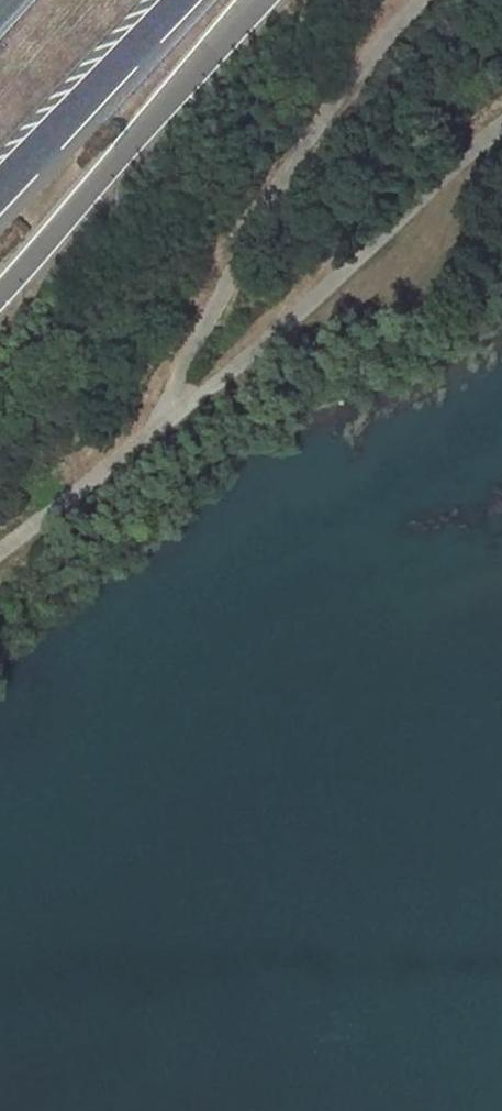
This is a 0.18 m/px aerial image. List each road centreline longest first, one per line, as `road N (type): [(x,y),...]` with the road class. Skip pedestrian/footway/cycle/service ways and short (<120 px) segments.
road 1 (secondary): [(0,290),(256,0)]
road 2 (trunk): [(0,180),(166,0)]

